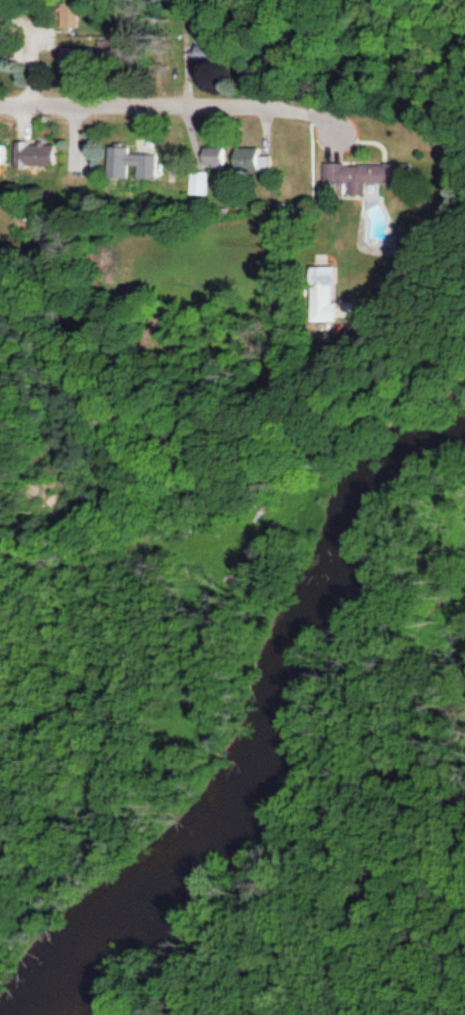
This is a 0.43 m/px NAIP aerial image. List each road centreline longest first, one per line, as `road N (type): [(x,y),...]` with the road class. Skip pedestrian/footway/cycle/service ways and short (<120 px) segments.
road 1 (residential): [(0,103),(283,105)]

